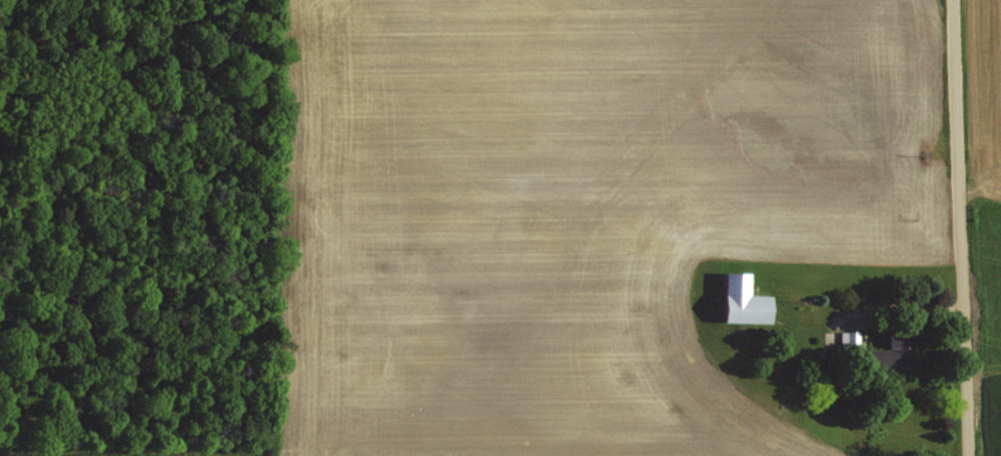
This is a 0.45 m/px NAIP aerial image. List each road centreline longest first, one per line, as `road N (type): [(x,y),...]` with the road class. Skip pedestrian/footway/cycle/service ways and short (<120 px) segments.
road 1 (residential): [(967,455),(953,0)]

